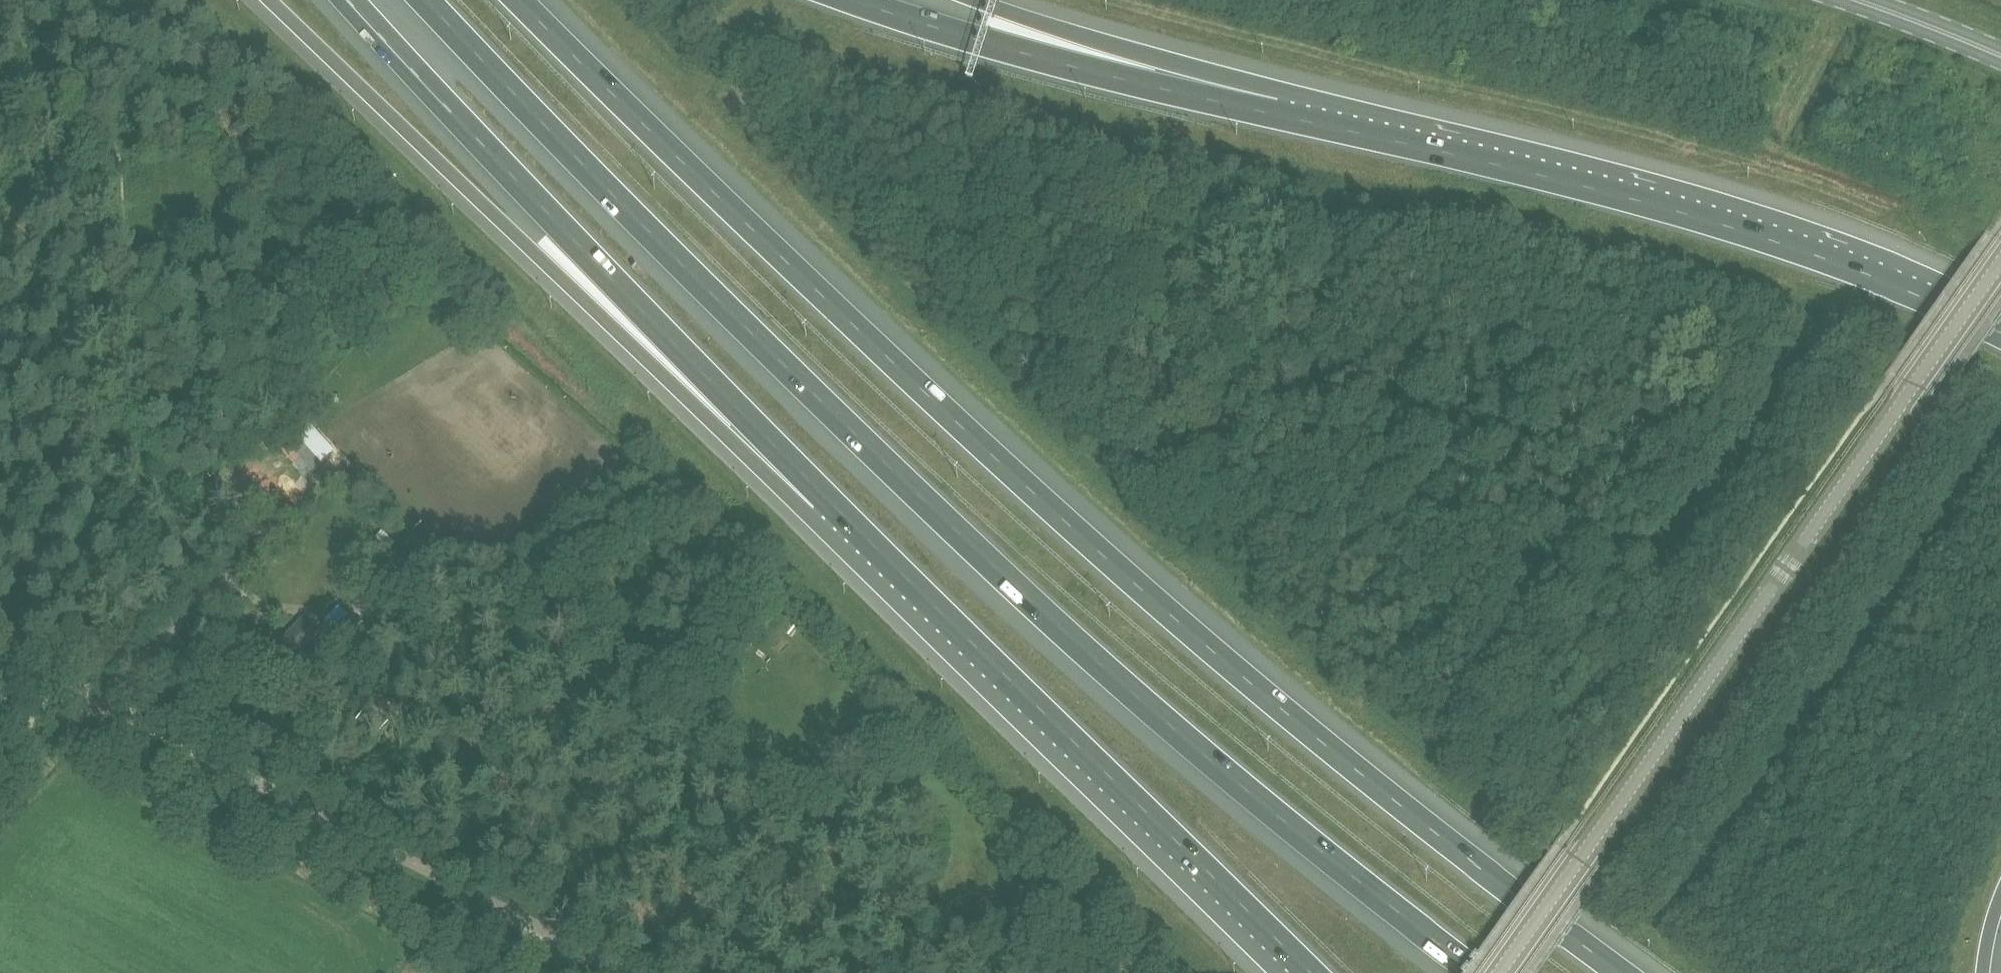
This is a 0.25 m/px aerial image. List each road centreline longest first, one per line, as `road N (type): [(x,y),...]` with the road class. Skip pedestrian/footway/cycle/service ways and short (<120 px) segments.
road 1 (motorway): [(1620,972),(1200,638),(1002,465),(520,0)]
road 2 (motorway): [(424,0),(962,537),(1173,729),(1477,972)]
road 3 (tertiary): [(1501,972),(2000,263)]
road 4 (motorway): [(2000,336),(1931,300),(1722,224),(1275,114)]
road 5 (motorway): [(269,0),(744,452),(824,497)]
road 6 (motorway): [(346,0),(824,497)]
road 7 (motorway): [(824,497),(1304,972)]
road 8 (unclassified): [(616,972),(95,705)]
road 9 (motorway): [(1275,114),(991,46),(849,0)]
road 10 (track): [(95,705),(332,465)]
road 11 (motorway): [(1275,114),(1165,62),(975,0)]
road 12 (secondary): [(2000,55),(1856,0)]

